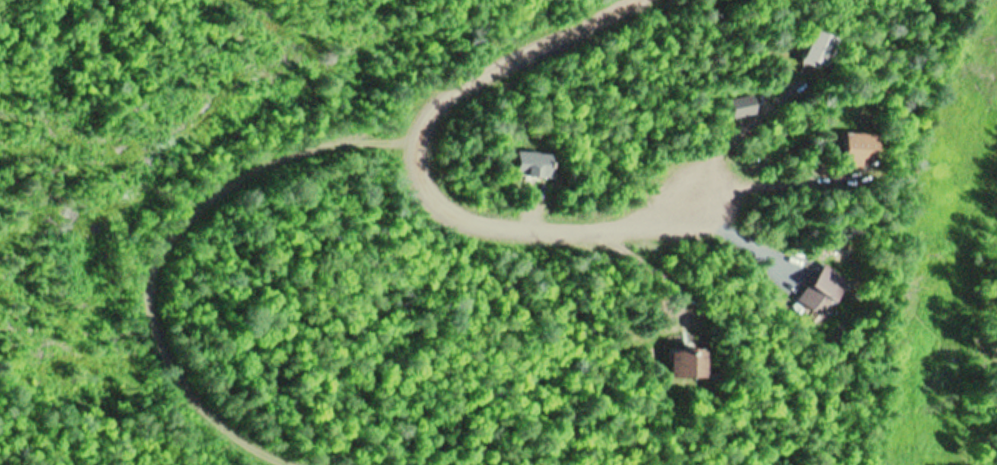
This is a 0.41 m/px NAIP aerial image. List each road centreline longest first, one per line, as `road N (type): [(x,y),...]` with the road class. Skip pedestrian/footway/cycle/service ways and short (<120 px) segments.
road 1 (residential): [(655,0),(522,63),(438,119),(419,142),(426,182),(461,216),(556,232),(638,224),(719,188)]
road 2 (residential): [(419,142),(332,151),(255,176),(165,253),(150,295),(170,366),(231,437),(293,464)]

